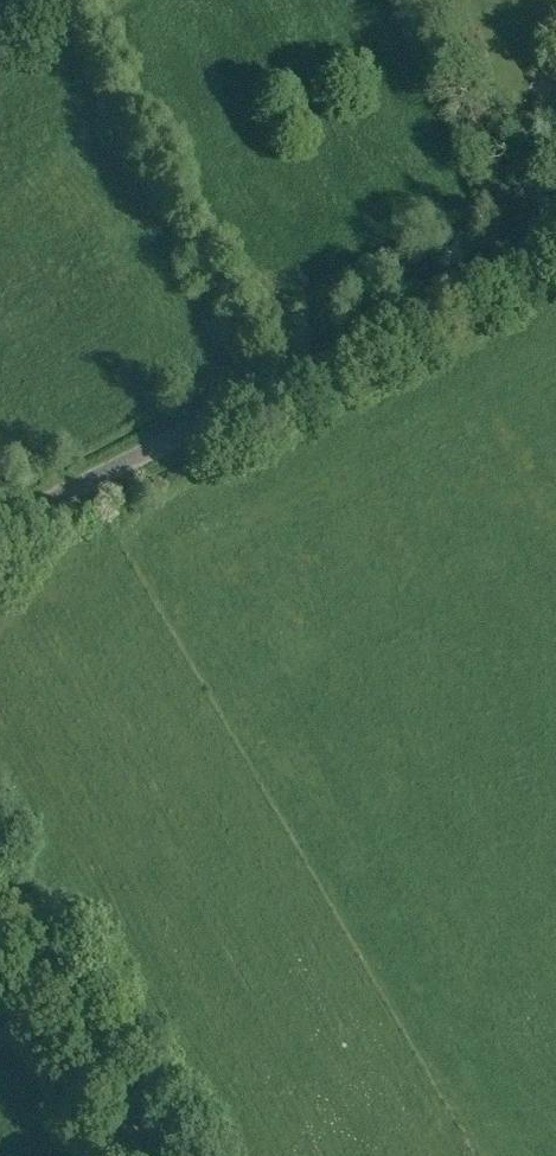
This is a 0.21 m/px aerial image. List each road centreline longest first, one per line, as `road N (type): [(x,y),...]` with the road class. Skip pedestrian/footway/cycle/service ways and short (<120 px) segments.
road 1 (unclassified): [(555,250),(0,529)]
road 2 (unclassified): [(151,1155),(0,898)]

